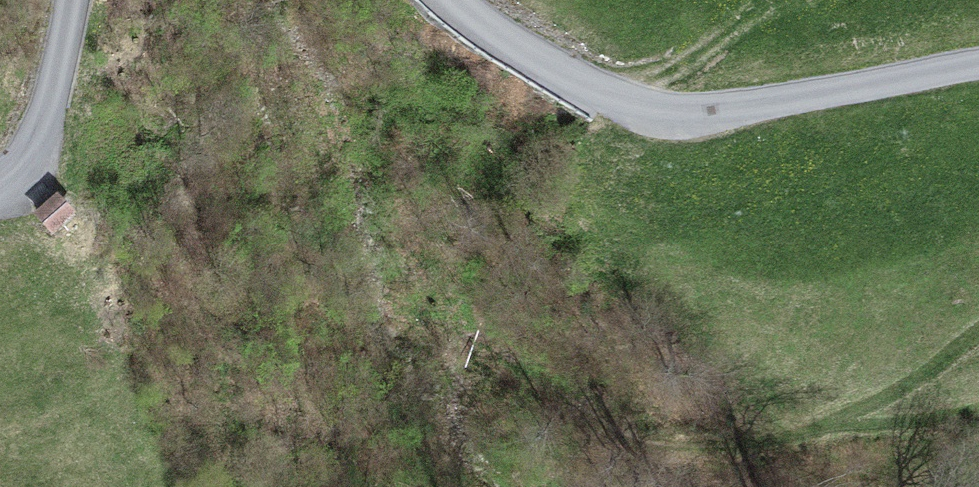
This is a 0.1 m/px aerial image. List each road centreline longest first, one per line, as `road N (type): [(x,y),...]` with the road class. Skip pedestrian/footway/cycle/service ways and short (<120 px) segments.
road 1 (track): [(978,329),(907,384),(830,422),(719,447),(662,441),(559,392),(452,316),(392,300),(375,306),(367,347),(361,486)]
road 2 (unclassified): [(978,67),(671,119),(587,85),(451,0)]
road 3 (unclassified): [(74,0),(42,146),(0,189)]

